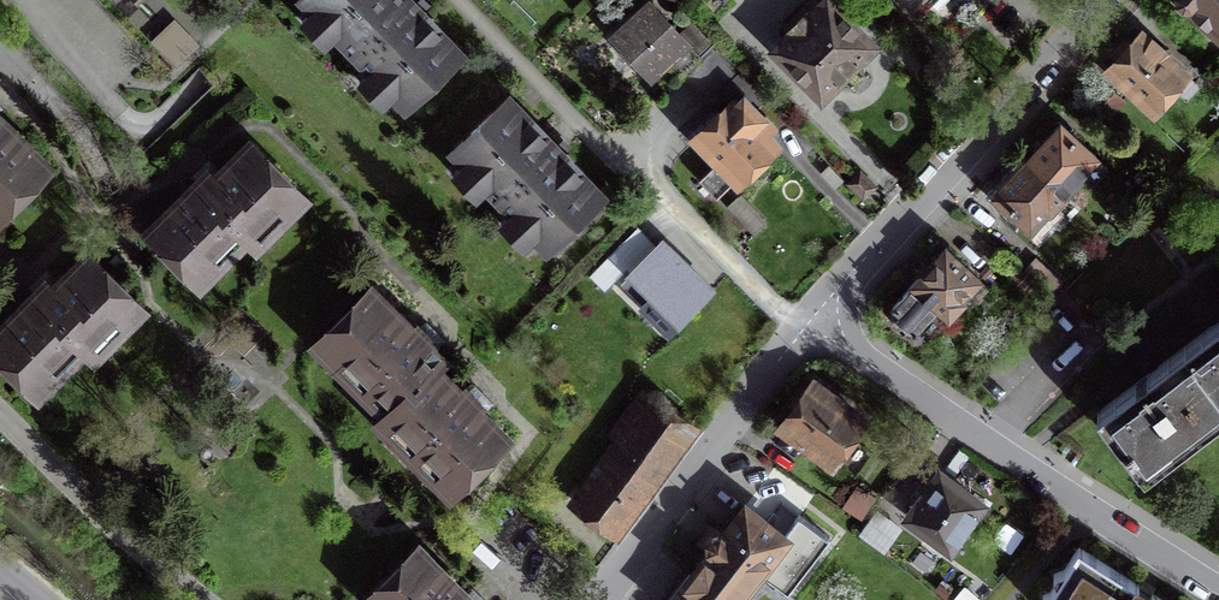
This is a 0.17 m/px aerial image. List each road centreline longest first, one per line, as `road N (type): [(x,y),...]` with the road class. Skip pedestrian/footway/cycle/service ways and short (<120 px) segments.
road 1 (residential): [(1218,589),(809,323)]
road 2 (residential): [(1103,0),(809,323)]
road 3 (residential): [(809,323),(598,599)]
road 4 (unclassified): [(0,414),(147,556),(210,599)]
road 5 (residential): [(0,44),(85,132)]

